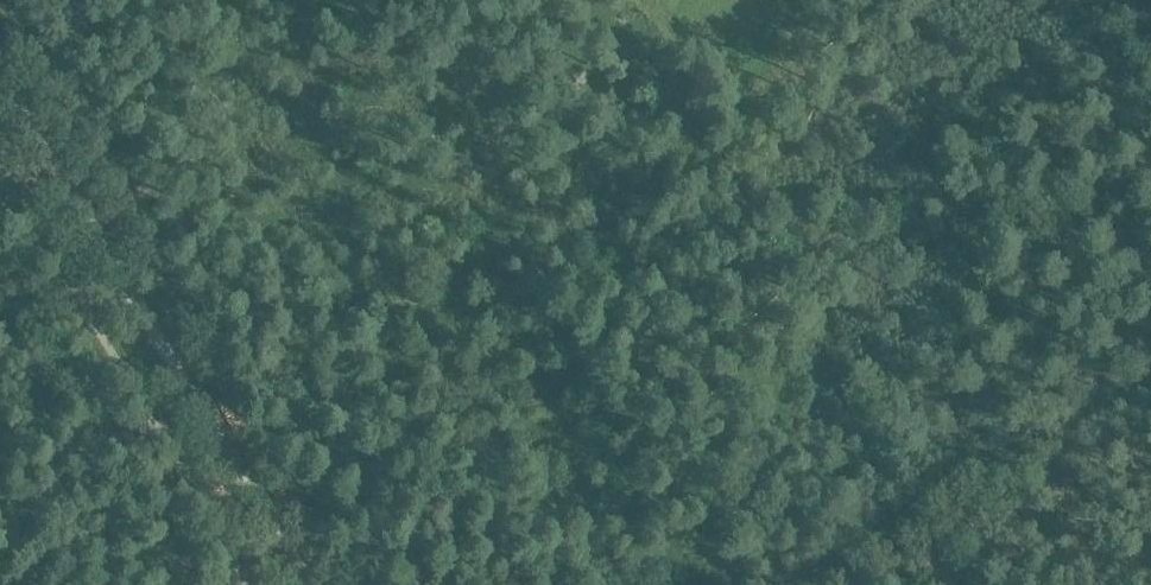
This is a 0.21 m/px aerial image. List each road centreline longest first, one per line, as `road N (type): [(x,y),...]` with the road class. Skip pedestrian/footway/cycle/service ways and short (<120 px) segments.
road 1 (track): [(304,584),(0,83)]
road 2 (track): [(1150,371),(799,584)]

